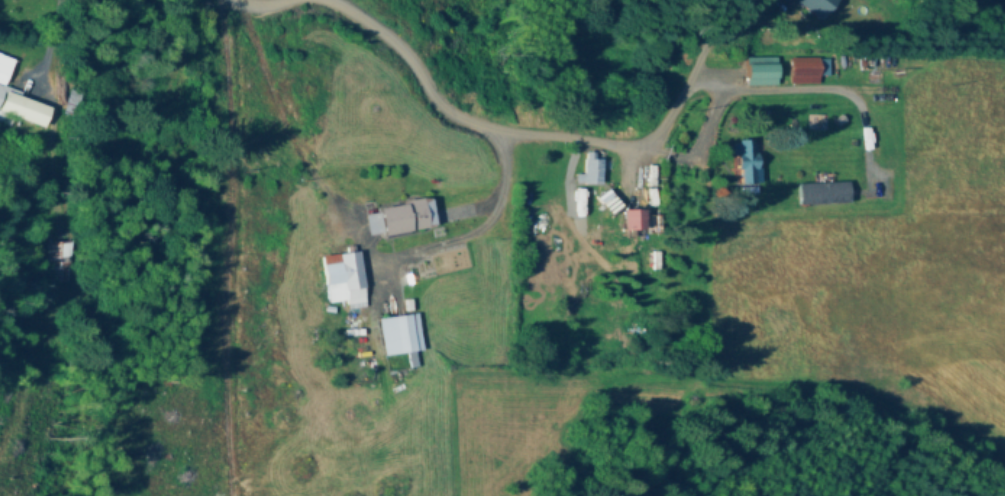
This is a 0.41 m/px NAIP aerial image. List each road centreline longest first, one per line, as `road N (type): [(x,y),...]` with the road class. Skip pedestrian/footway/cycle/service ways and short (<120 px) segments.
road 1 (residential): [(865,173),(853,107),(826,91),(730,94),(700,86),(677,92),(657,136),(618,144),(476,128),(380,38),(317,0)]

